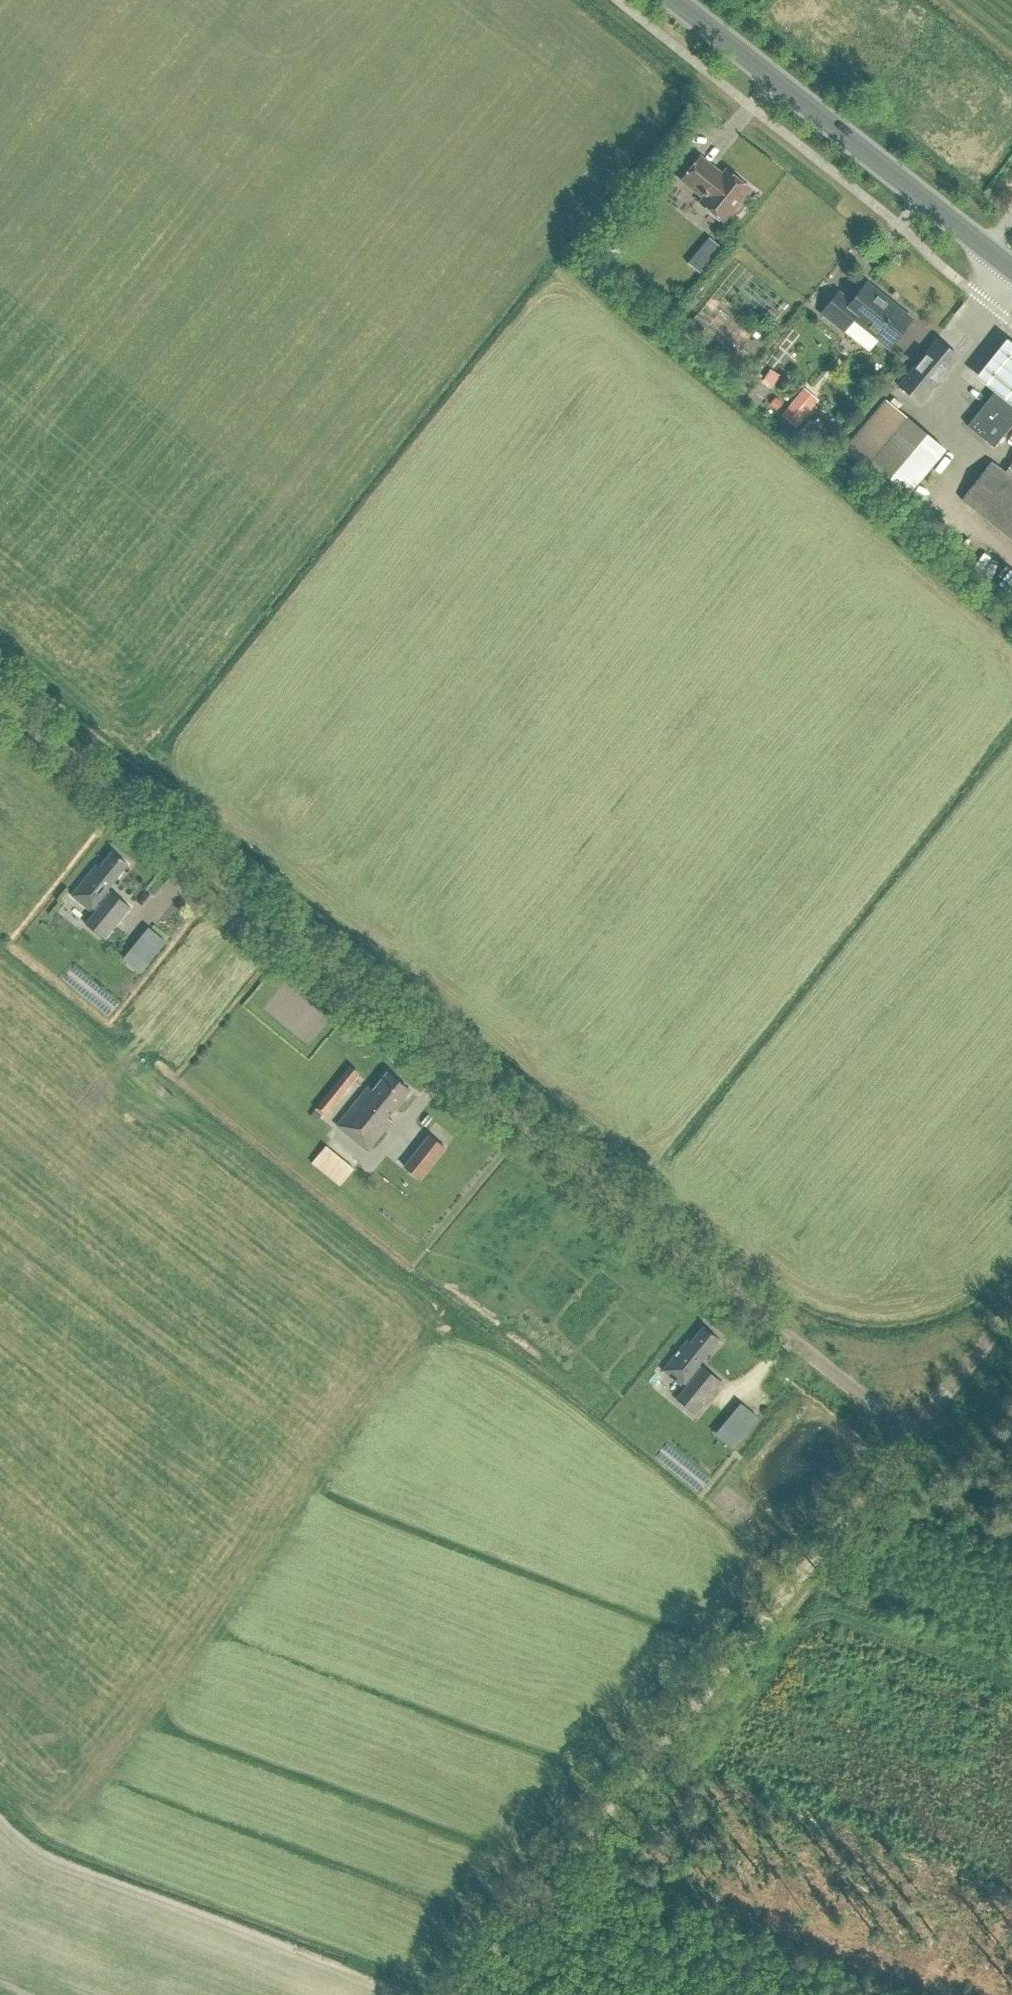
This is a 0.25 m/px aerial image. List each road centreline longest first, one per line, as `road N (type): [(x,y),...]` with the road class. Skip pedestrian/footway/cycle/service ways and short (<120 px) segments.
road 1 (unclassified): [(909,1436),(0,701)]
road 2 (track): [(462,1994),(876,1480)]
road 3 (primary): [(1011,268),(674,0)]
road 4 (unclassified): [(909,1436),(1011,1308)]

